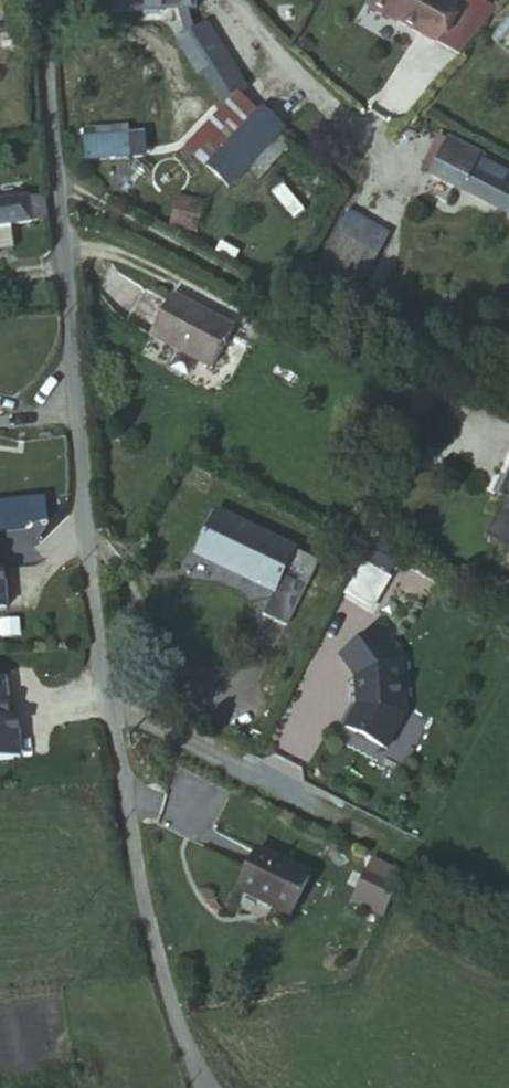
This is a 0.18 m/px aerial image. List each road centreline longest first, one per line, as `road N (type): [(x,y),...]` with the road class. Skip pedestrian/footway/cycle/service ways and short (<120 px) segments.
road 1 (residential): [(41,0),(81,497),(111,737),(146,931),(200,1087)]

